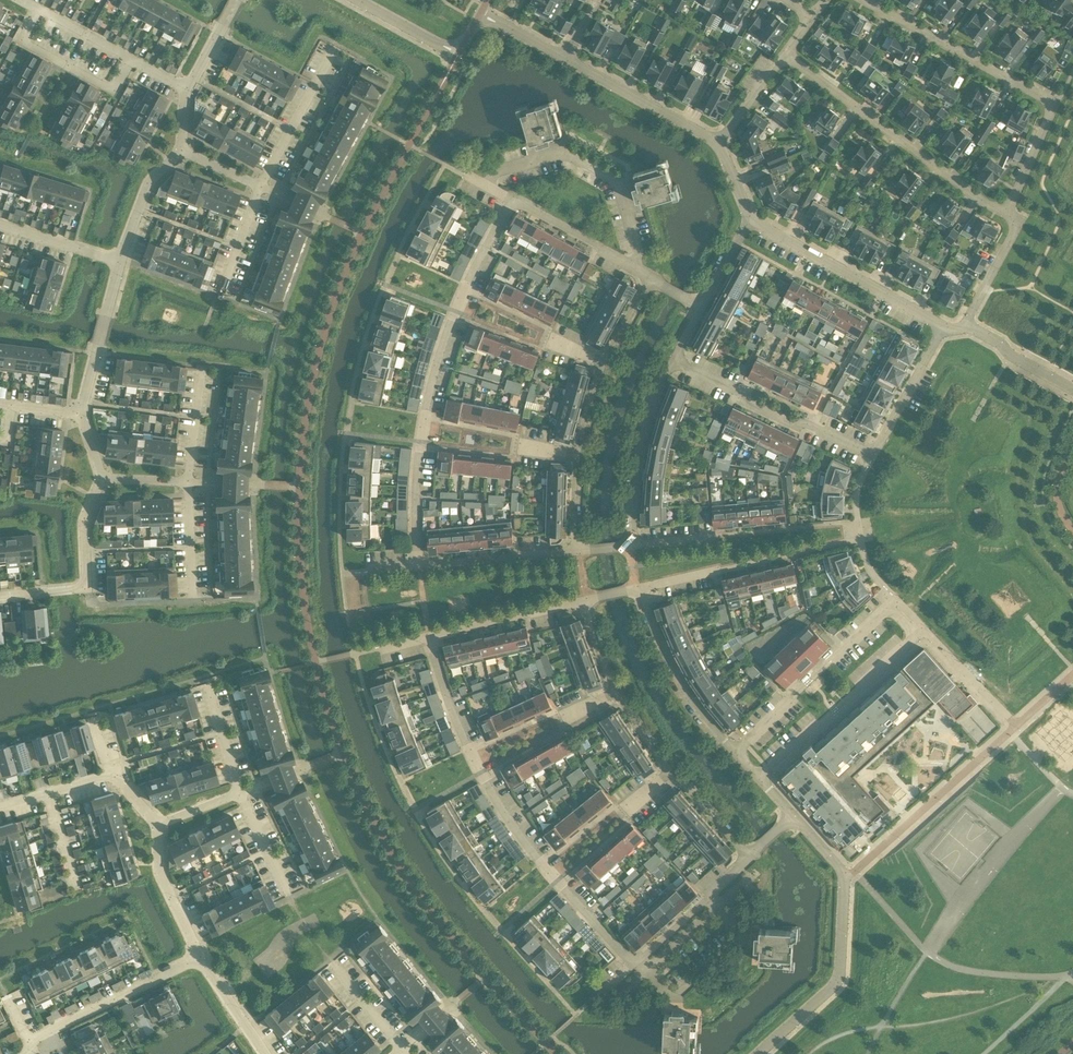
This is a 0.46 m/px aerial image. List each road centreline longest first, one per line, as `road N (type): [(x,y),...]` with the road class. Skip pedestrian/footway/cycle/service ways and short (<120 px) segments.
road 1 (residential): [(736,753),(888,608),(915,635),(760,780)]
road 2 (residential): [(632,964),(502,809),(458,724),(428,636)]
road 3 (residential): [(420,567),(426,423),(441,358),(513,202)]
road 4 (residential): [(1007,214),(1058,104),(866,0)]
road 5 (residential): [(750,857),(638,724),(587,599)]
road 6 (residential): [(758,1053),(840,973),(845,876),(793,817)]
road 7 (residential): [(1007,214),(788,57)]
road 8 (residential): [(494,189),(506,174),(560,155),(618,179),(632,271)]
road 9 (residential): [(873,454),(675,363)]
road 10 (residential): [(941,327),(751,222)]
road 11 (residential): [(27,1053),(35,1050),(30,1040),(200,957)]
road 12 (residential): [(105,480),(86,521),(90,589),(0,598)]
road 13 (residential): [(736,753),(673,671),(641,587)]
road 14 (residential): [(630,545),(641,449),(675,363)]
road 15 (residential): [(719,144),(568,61)]
road 16 (residential): [(131,62),(114,91),(25,43),(39,12)]
road 17 (residential): [(587,599),(428,636)]
road 18 (residential): [(123,261),(82,416)]
road 19 (residential): [(579,550),(420,567)]
road 20 (residential): [(632,964),(750,857)]
road 21 (residential): [(261,186),(330,58)]
road 22 (residential): [(873,454),(941,327)]
road 23 (residential): [(200,957),(160,874),(157,825)]
road 24 (residential): [(513,202),(632,271)]
road 25 (residential): [(966,328),(1018,225),(1007,214)]
road 26 (residential): [(183,151),(149,186),(123,261)]
road 27 (residential): [(123,261),(0,225)]
road 28 (residential): [(1072,389),(966,328)]

